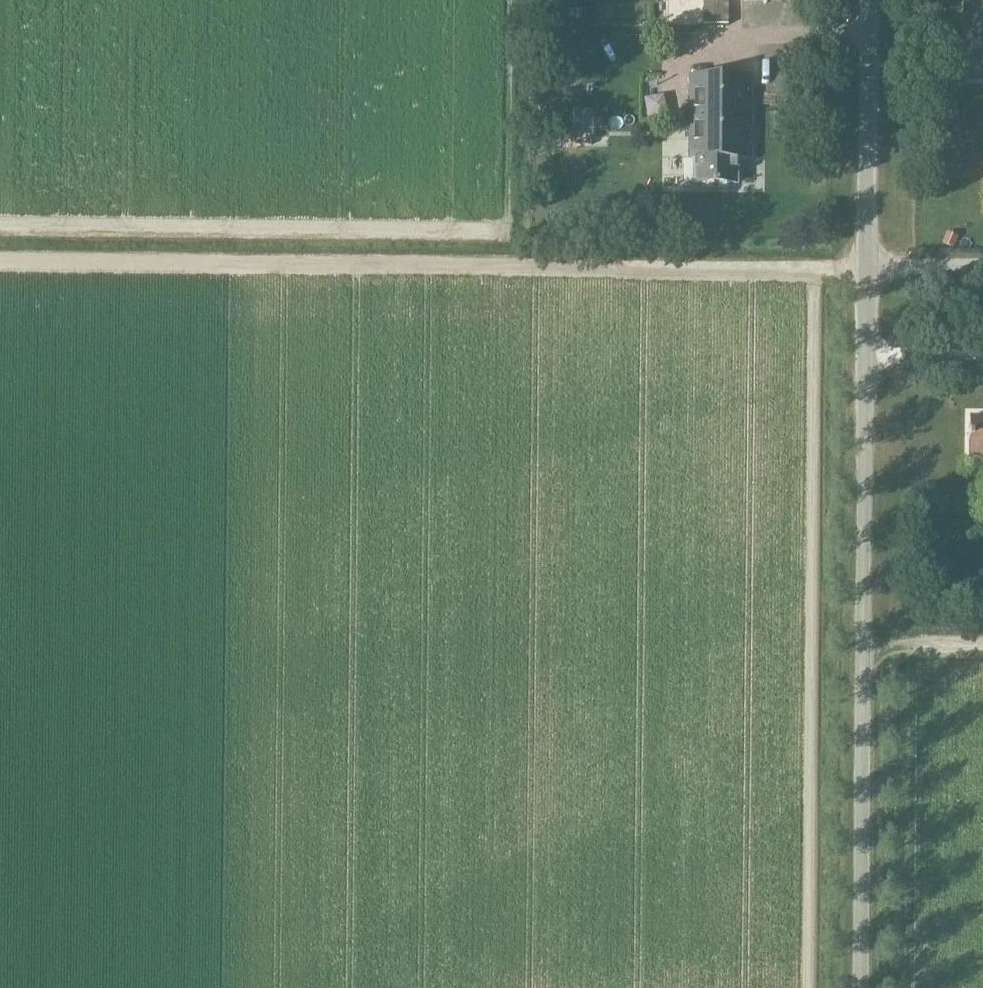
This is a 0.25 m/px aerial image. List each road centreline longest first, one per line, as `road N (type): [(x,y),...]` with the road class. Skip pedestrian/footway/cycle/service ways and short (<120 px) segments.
road 1 (unclassified): [(861,987),(869,0)]

